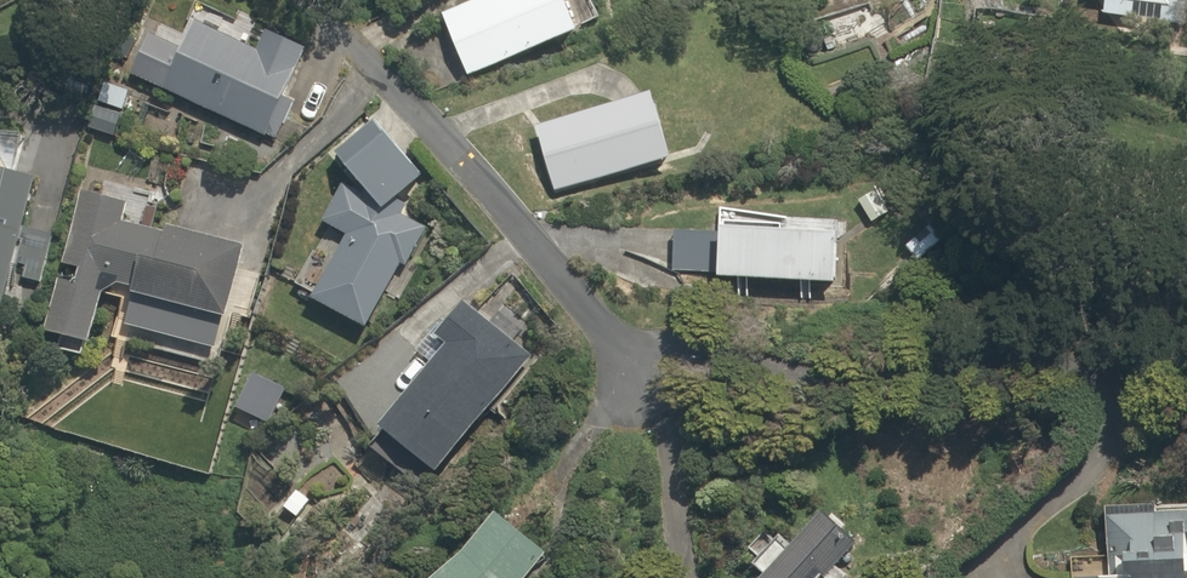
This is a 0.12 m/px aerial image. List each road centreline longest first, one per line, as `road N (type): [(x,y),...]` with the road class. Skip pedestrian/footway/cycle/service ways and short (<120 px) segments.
road 1 (residential): [(326,0),(665,411)]

